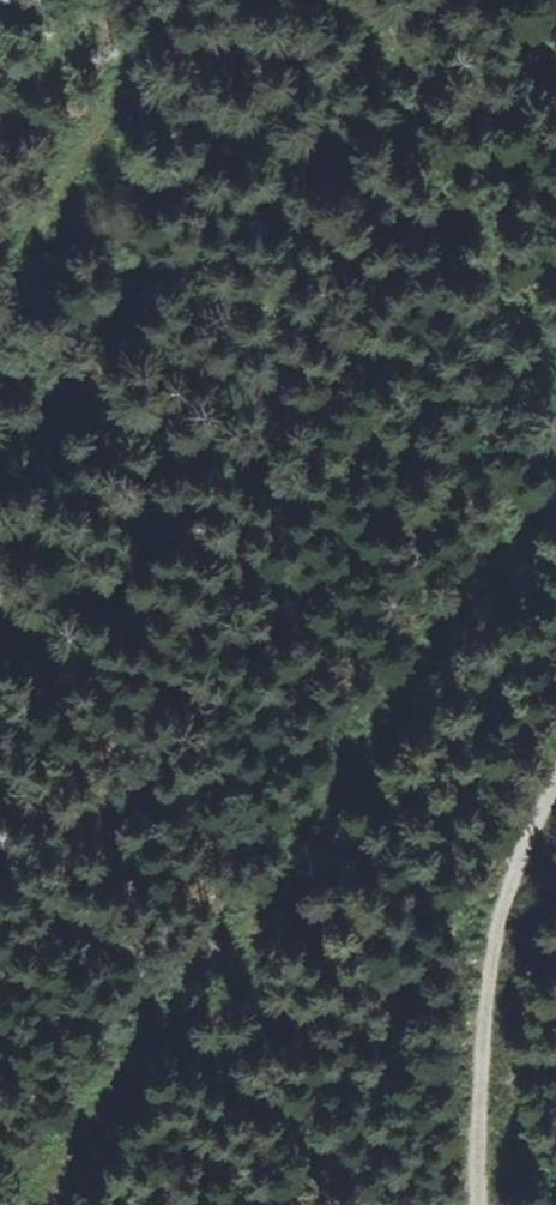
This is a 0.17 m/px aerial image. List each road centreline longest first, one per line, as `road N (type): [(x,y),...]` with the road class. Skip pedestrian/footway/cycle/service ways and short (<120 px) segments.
road 1 (track): [(475,1204),(471,1123),(483,999),(518,864),(555,773)]

